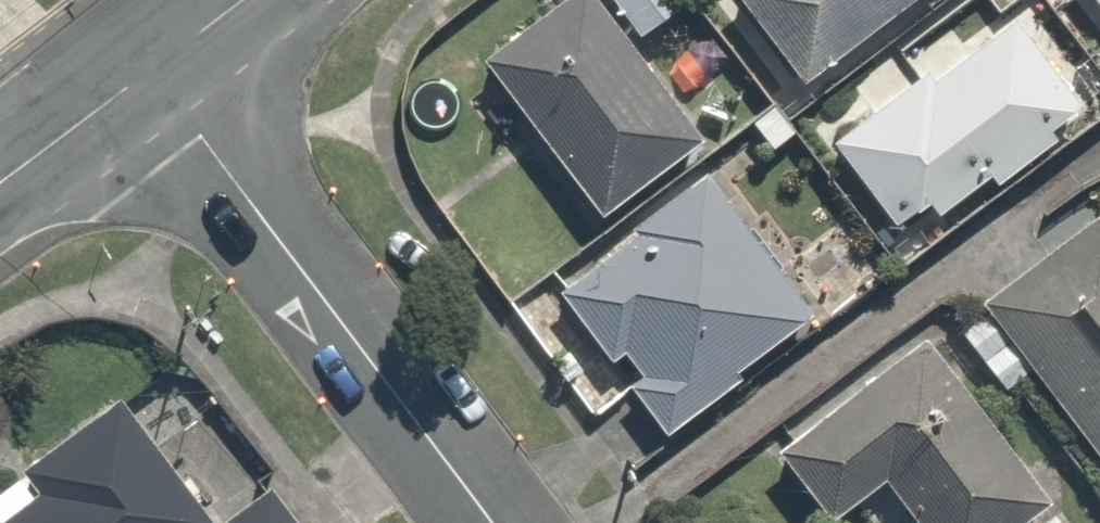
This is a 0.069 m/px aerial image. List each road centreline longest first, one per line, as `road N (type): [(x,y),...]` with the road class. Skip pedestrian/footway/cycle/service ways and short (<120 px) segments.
road 1 (residential): [(491,522),(153,66)]
road 2 (secondary): [(0,181),(153,66)]

